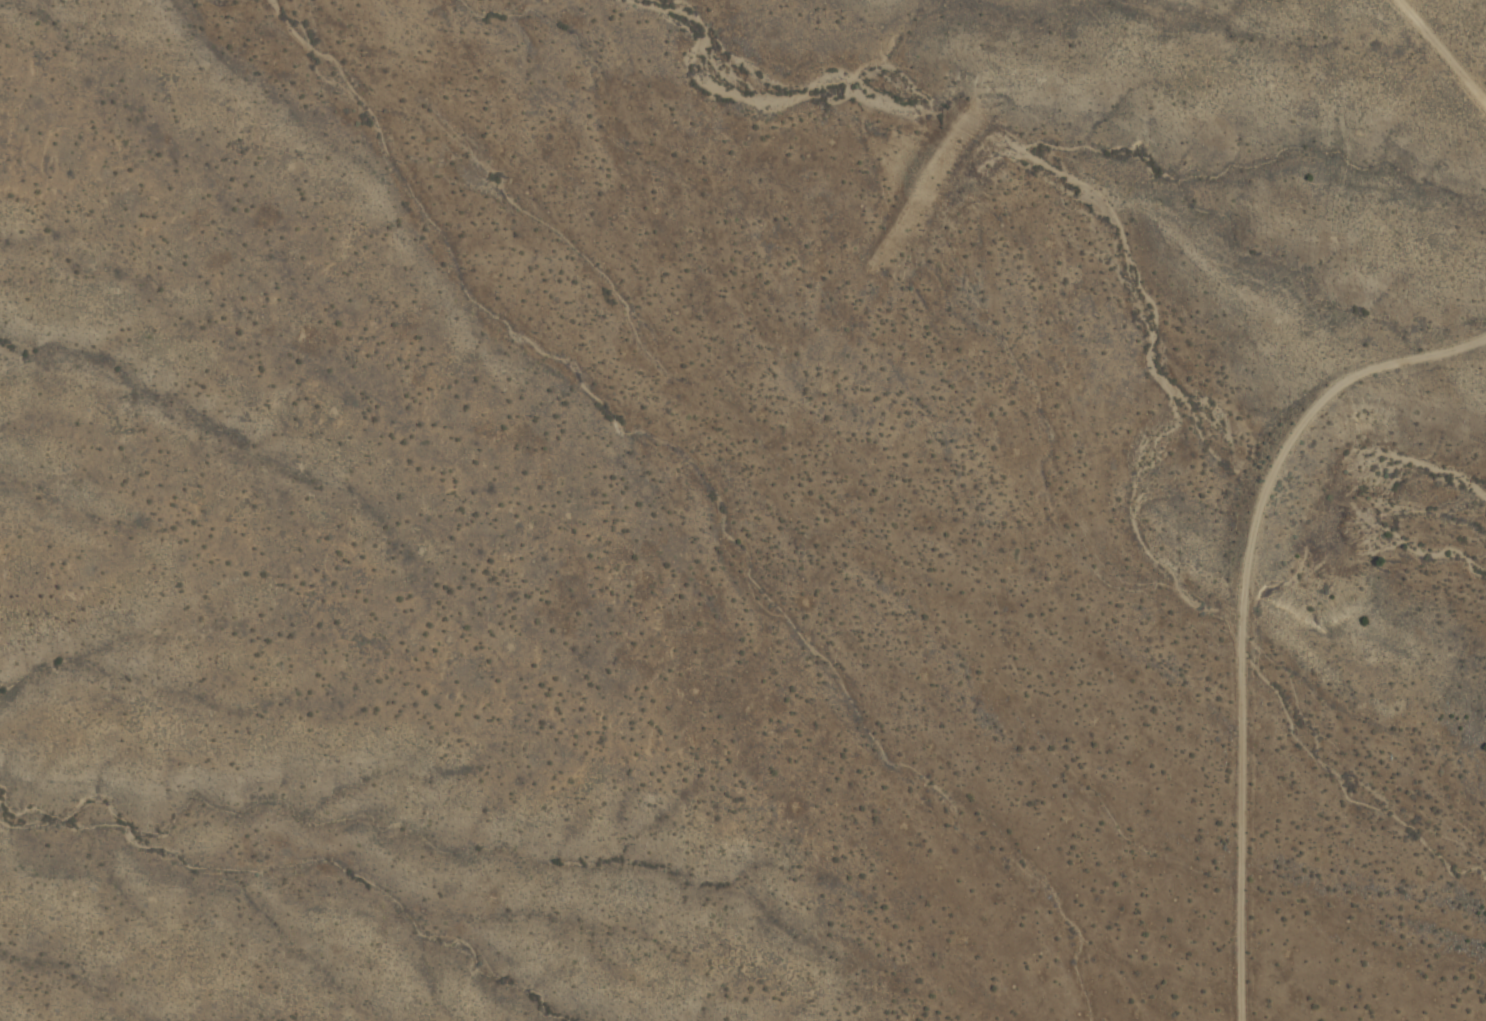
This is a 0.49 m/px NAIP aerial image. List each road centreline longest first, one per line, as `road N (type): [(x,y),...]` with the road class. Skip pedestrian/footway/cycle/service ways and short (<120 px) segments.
road 1 (track): [(1240,1020),(1244,571),(1264,481),(1295,423),(1337,378),(1485,331)]
road 2 (track): [(1485,100),(1400,0)]

